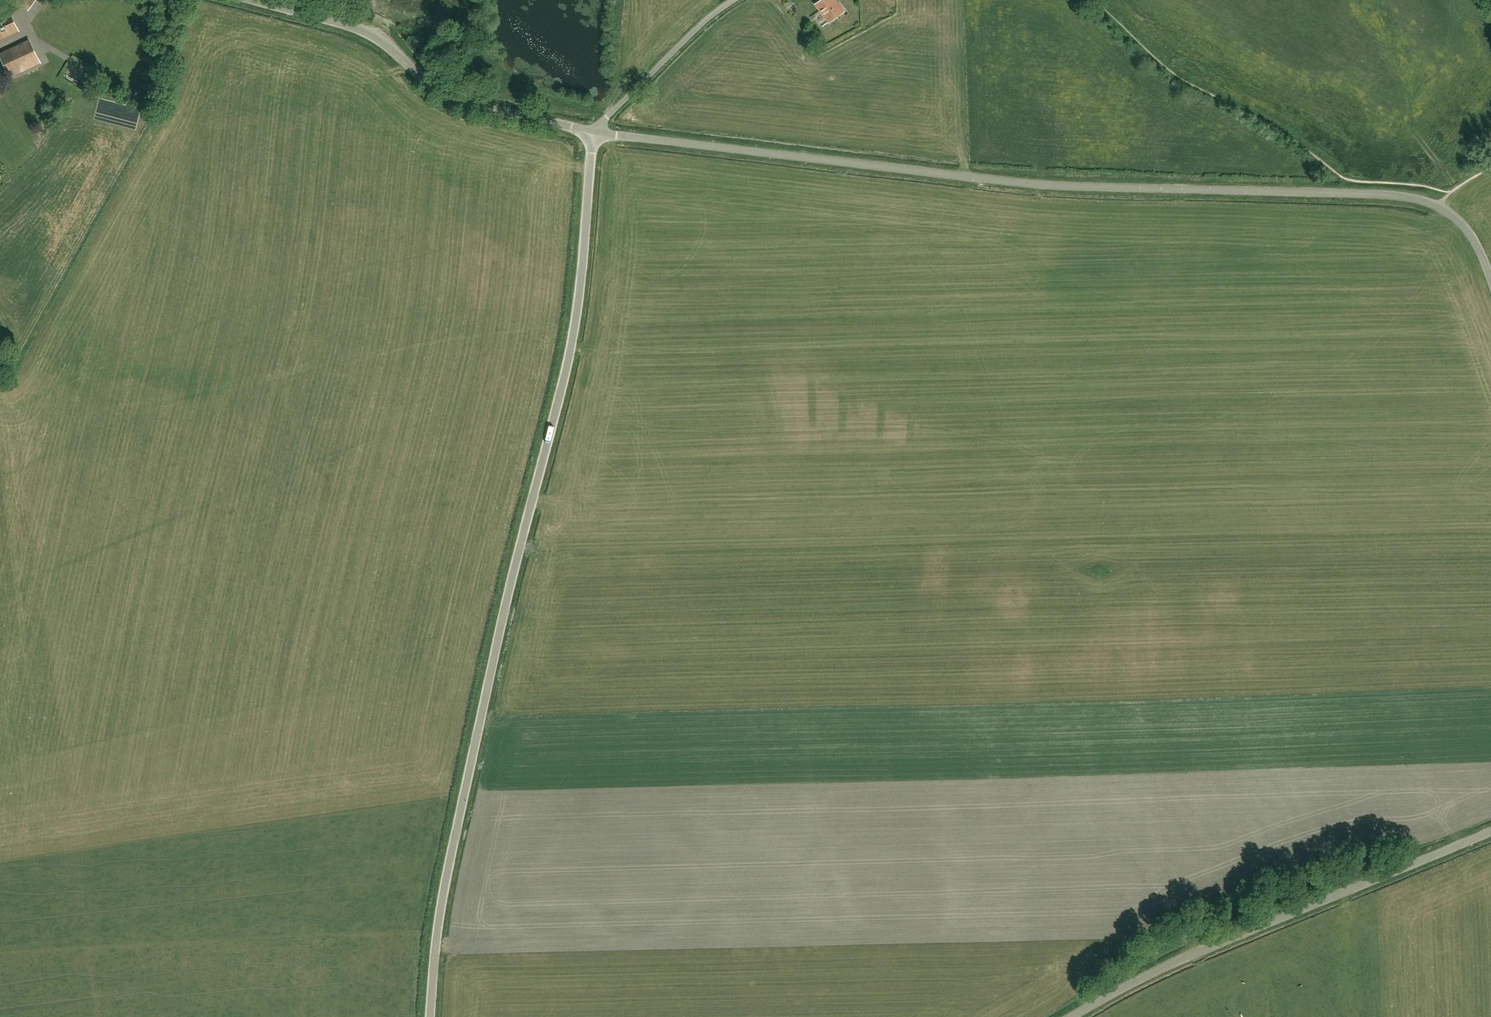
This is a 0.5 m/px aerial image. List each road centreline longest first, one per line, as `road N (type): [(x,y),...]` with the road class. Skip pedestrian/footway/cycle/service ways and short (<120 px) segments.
road 1 (unclassified): [(1490,278),(1462,225),(1410,198),(1035,186),(594,134)]
road 2 (unclassified): [(430,1016),(444,893),(471,761),(574,334),(594,134)]
road 3 (unclassified): [(1074,1016),(1158,972),(1490,832)]
road 4 (unclassified): [(594,134),(458,101),(363,30),(252,0)]
road 5 (unclassified): [(594,134),(734,0)]

